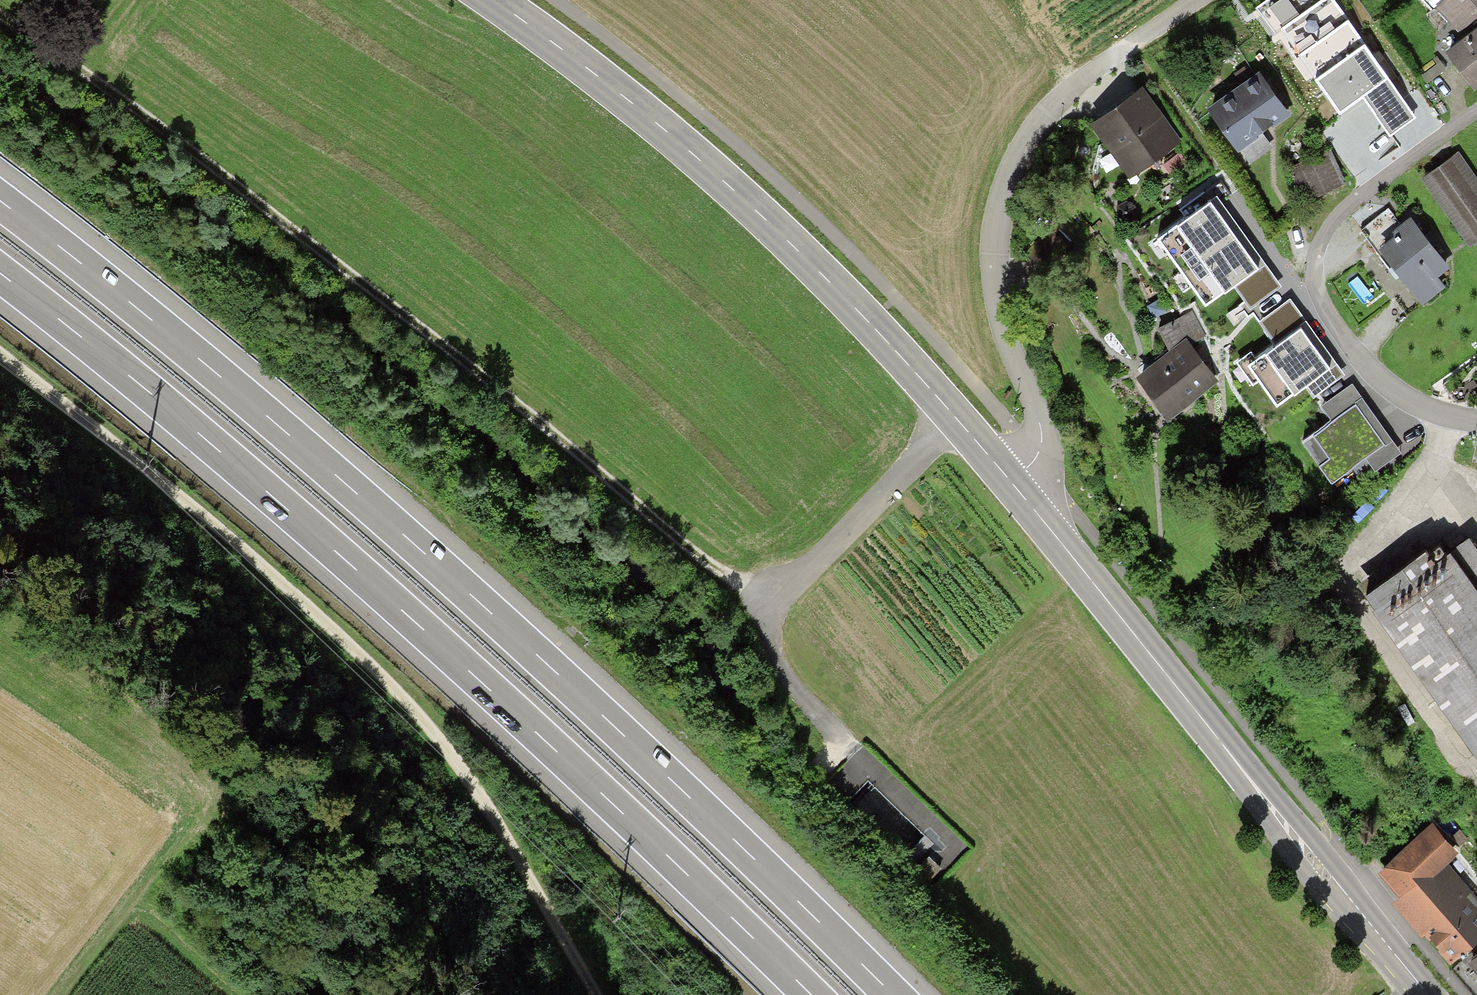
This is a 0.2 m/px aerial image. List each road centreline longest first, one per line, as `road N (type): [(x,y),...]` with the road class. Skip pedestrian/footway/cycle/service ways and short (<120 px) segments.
road 1 (motorway): [(894,994),(411,539),(0,200)]
road 2 (track): [(554,0),(749,156),(881,284),(1007,422),(1329,829)]
road 3 (motorway): [(0,275),(354,569),(810,994)]
road 4 (track): [(780,597),(704,564),(482,381),(0,20)]
road 5 (track): [(597,994),(426,723),(194,511),(0,357)]
road 6 (primary): [(490,0),(649,117),(749,204),(894,349),(1010,485)]
road 7 (primary): [(1010,485),(1431,994)]
road 8 (unclassified): [(1010,485),(1042,442),(994,288),(1007,182),(1031,131),(1072,88),(1198,0)]
road 9 (track): [(923,821),(790,699),(759,645),(767,611),(954,415)]
road 10 (residential): [(1476,421),(1402,394),(1373,372),(1312,281),(1313,252),(1331,219),(1369,179),(1476,103)]
road 11 (track): [(55,994),(177,838)]

